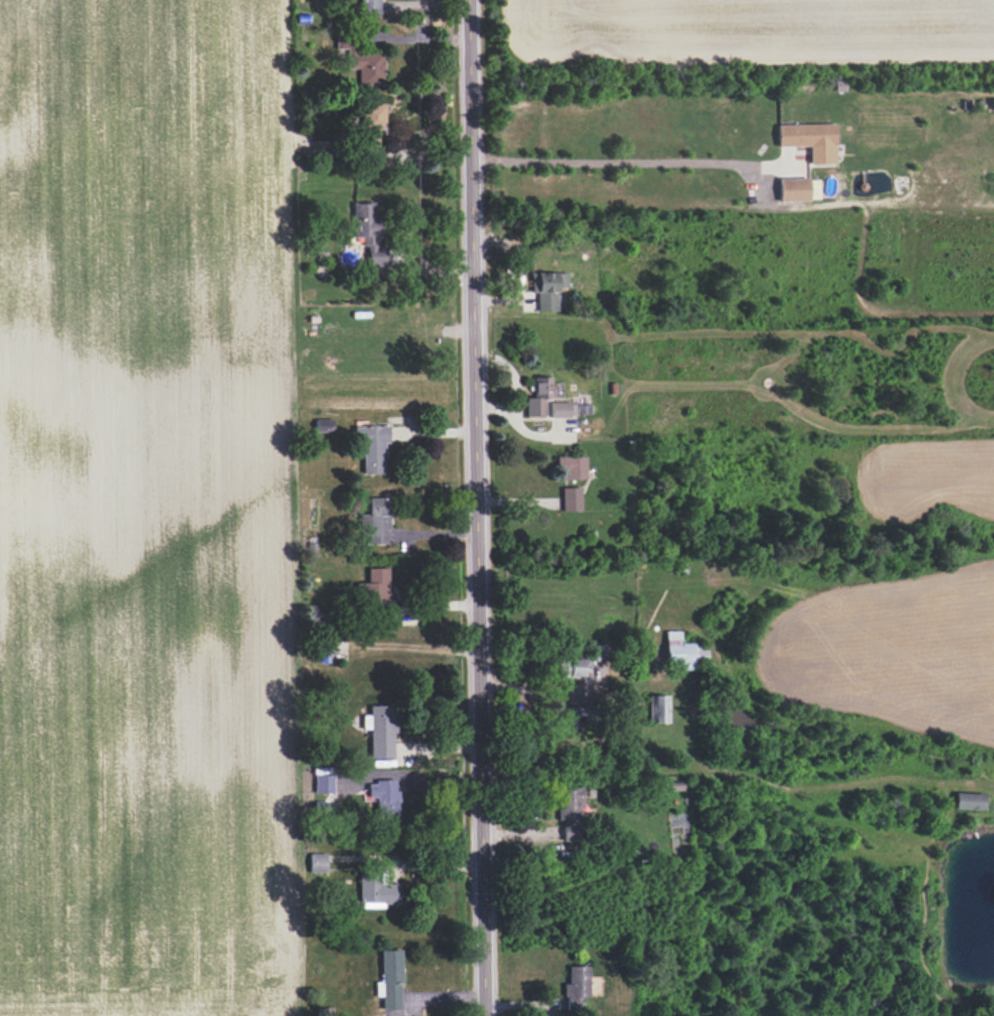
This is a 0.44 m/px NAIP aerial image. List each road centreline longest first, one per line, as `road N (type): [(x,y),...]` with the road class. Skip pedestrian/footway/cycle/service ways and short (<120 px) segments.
road 1 (tertiary): [(467,0),(485,1015)]

